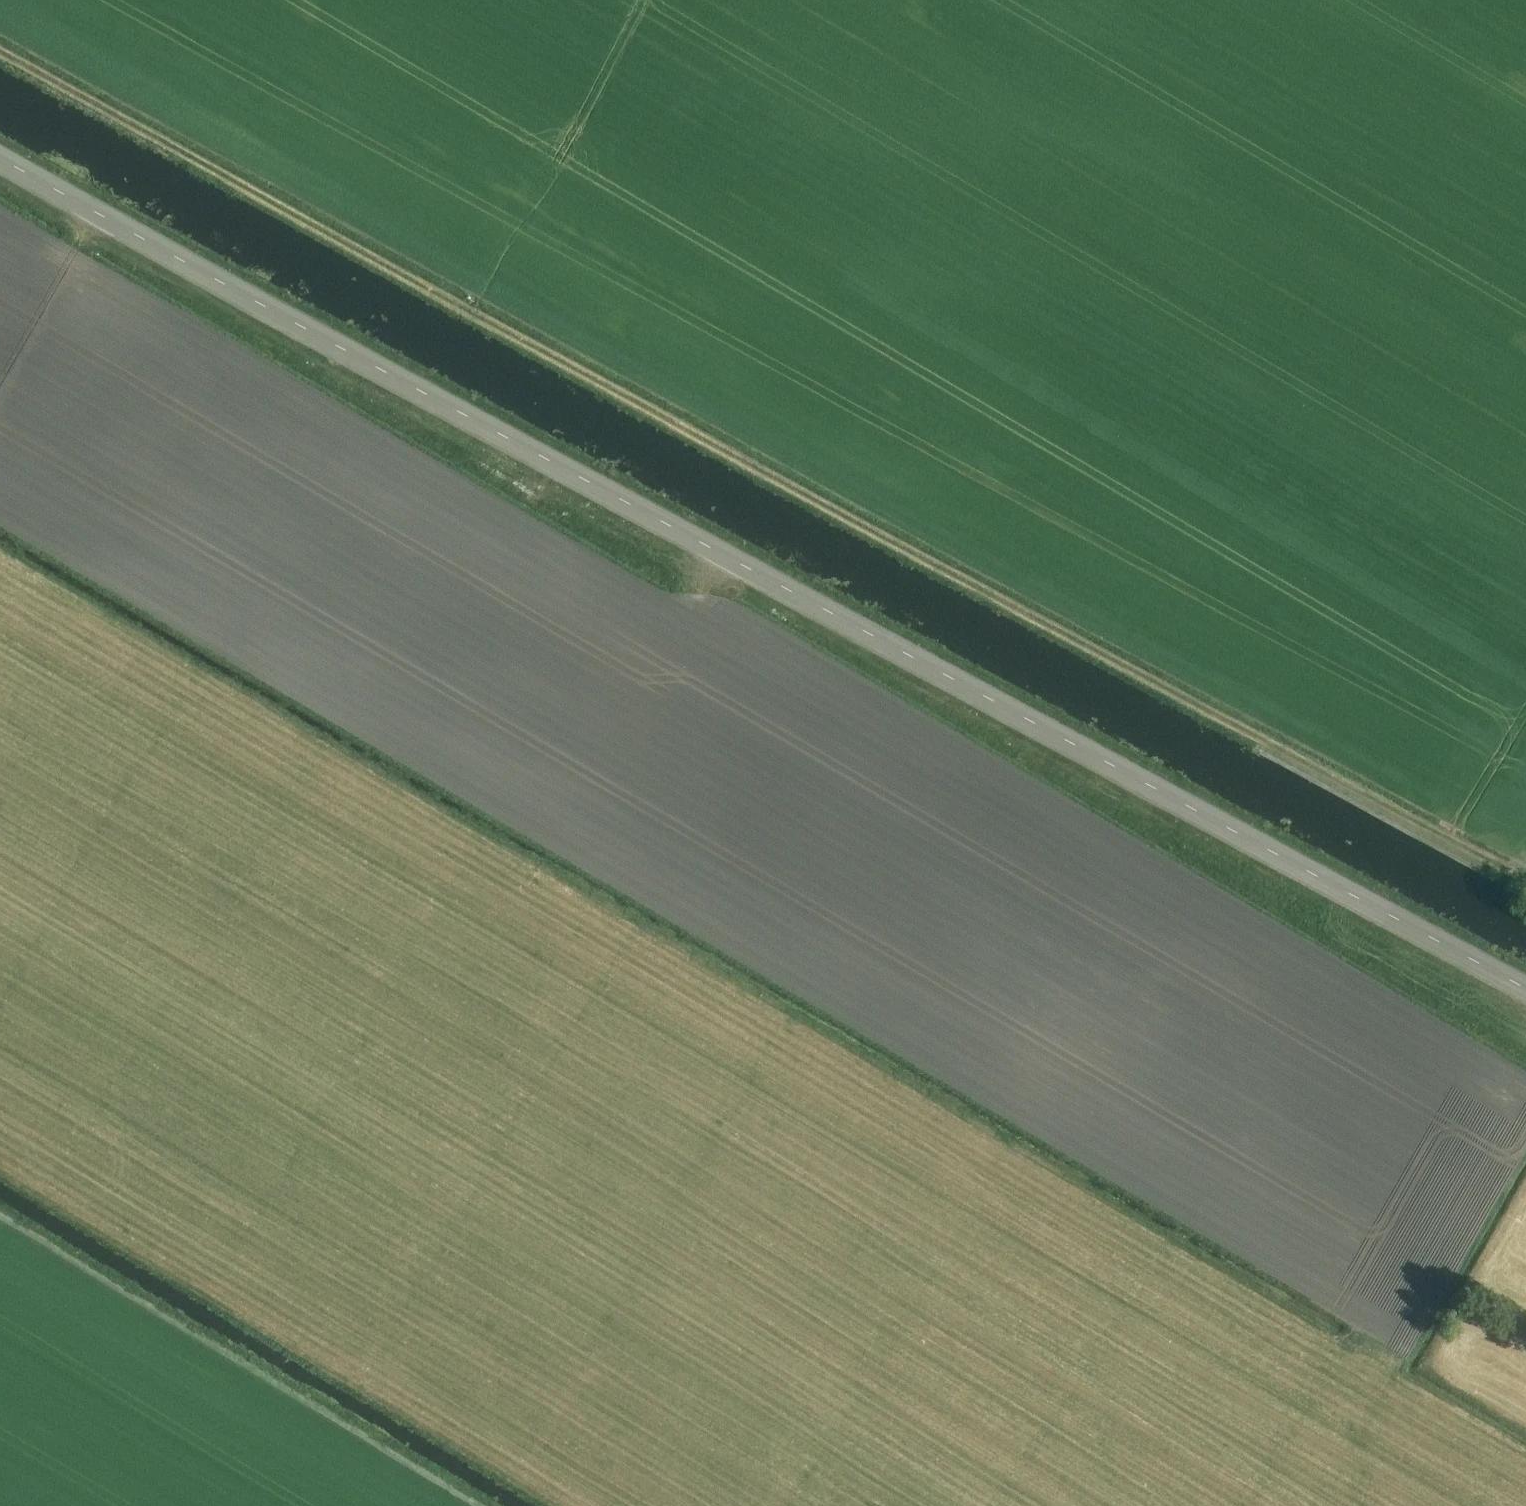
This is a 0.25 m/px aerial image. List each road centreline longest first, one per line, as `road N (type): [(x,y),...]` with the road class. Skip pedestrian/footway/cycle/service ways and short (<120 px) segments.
road 1 (secondary): [(1525,990),(0,158)]
road 2 (track): [(0,1221),(467,1505)]

